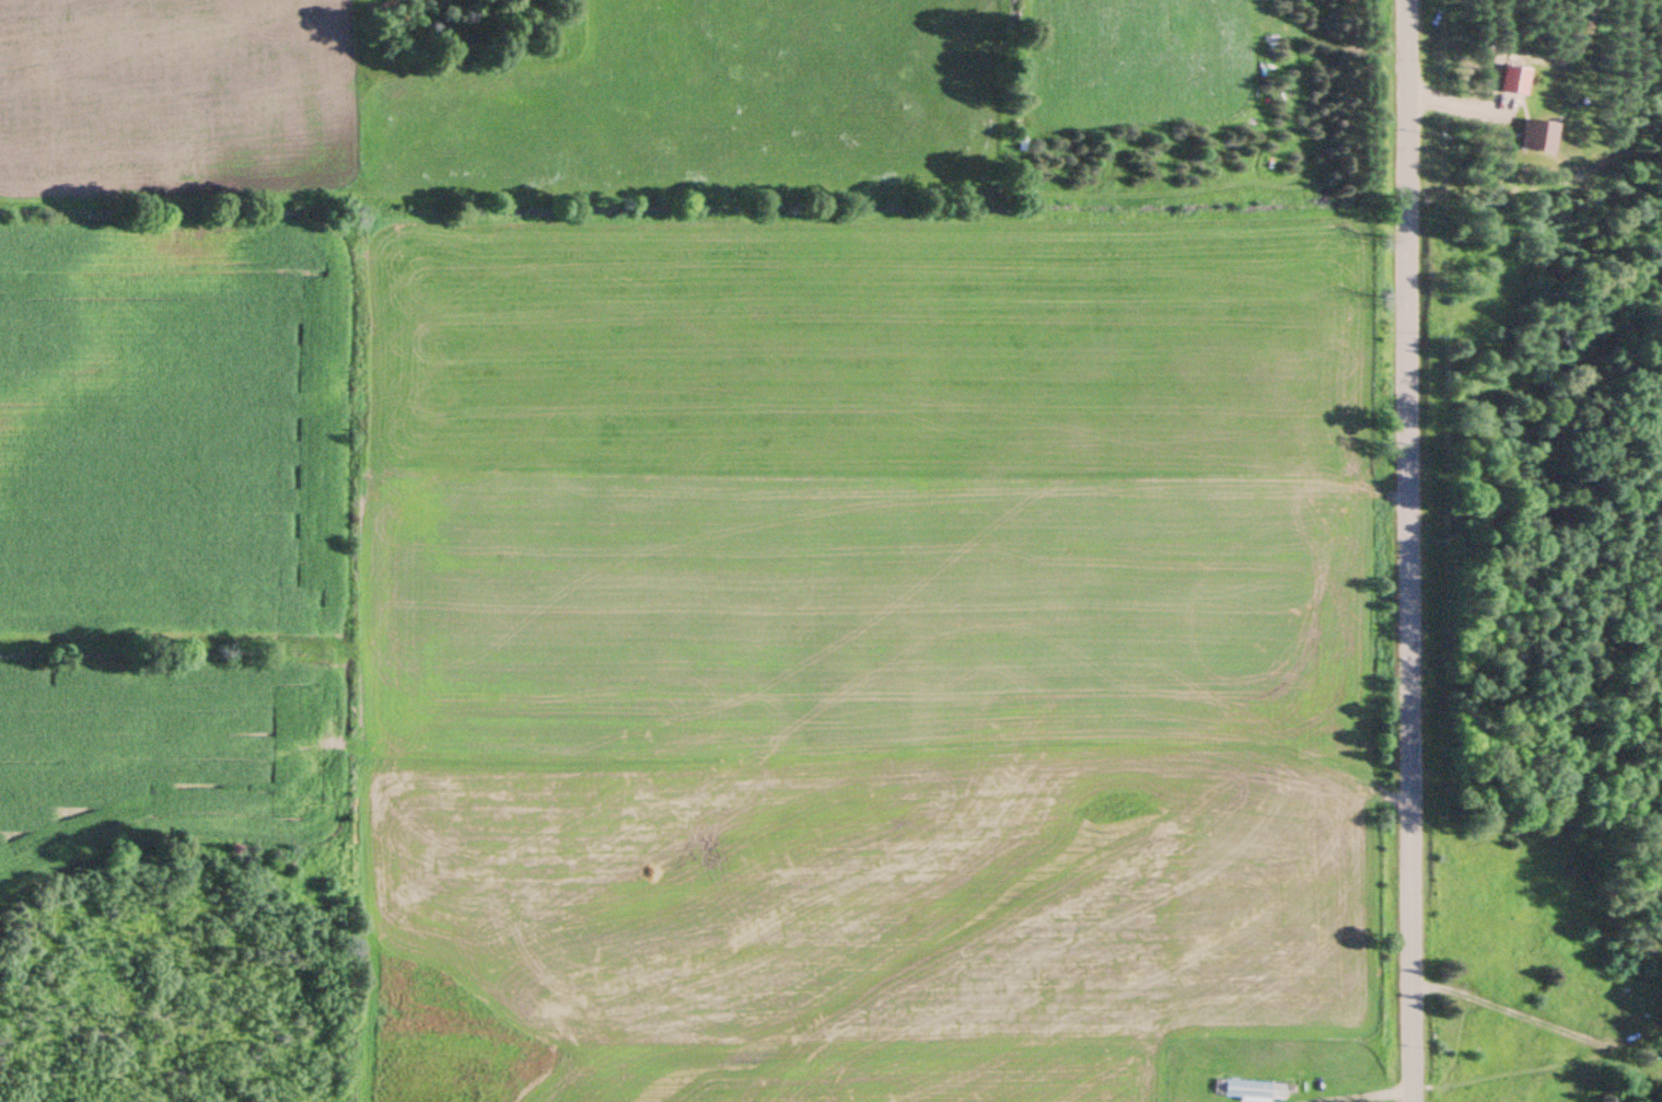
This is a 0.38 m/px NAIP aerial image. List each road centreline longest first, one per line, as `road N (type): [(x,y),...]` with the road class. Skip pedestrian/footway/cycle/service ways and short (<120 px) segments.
road 1 (residential): [(1409,1101),(1401,0)]

